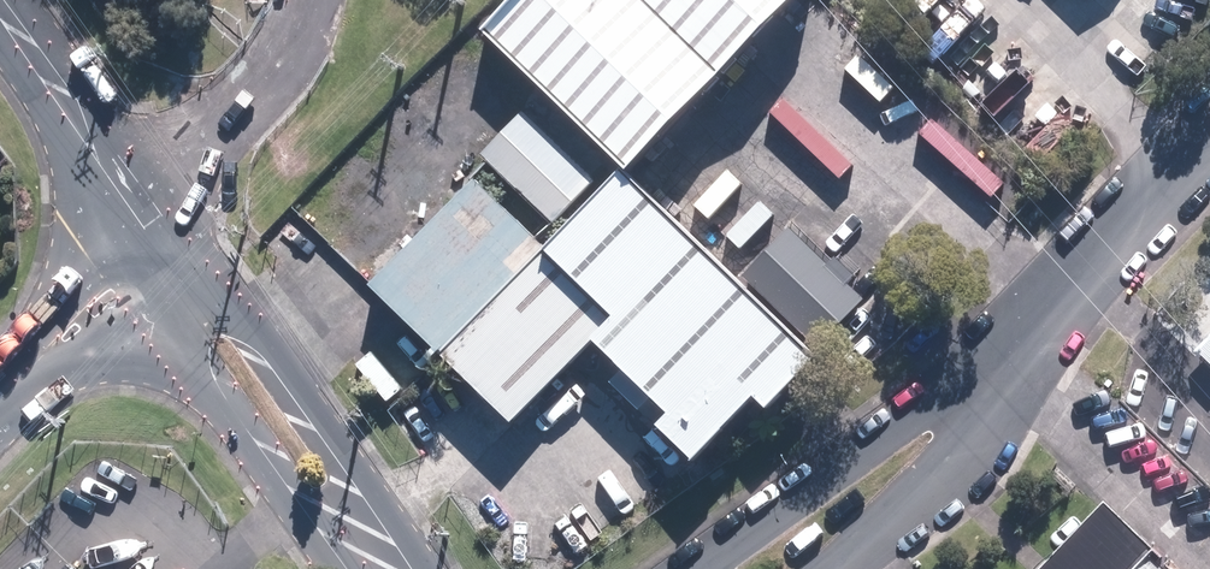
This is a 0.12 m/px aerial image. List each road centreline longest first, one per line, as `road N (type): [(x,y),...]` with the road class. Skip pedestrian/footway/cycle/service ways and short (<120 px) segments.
road 1 (residential): [(679,568),(1046,312)]
road 2 (tertiary): [(200,249),(346,455),(359,539)]
road 3 (tertiary): [(359,539),(286,498),(148,291)]
road 4 (residential): [(1046,312),(963,463),(849,568)]
road 5 (residential): [(1209,143),(1046,312)]
road 6 (residential): [(117,174),(0,10)]
road 7 (secondary): [(37,359),(68,300),(118,245)]
road 8 (secondary): [(148,291),(96,339),(37,359)]

